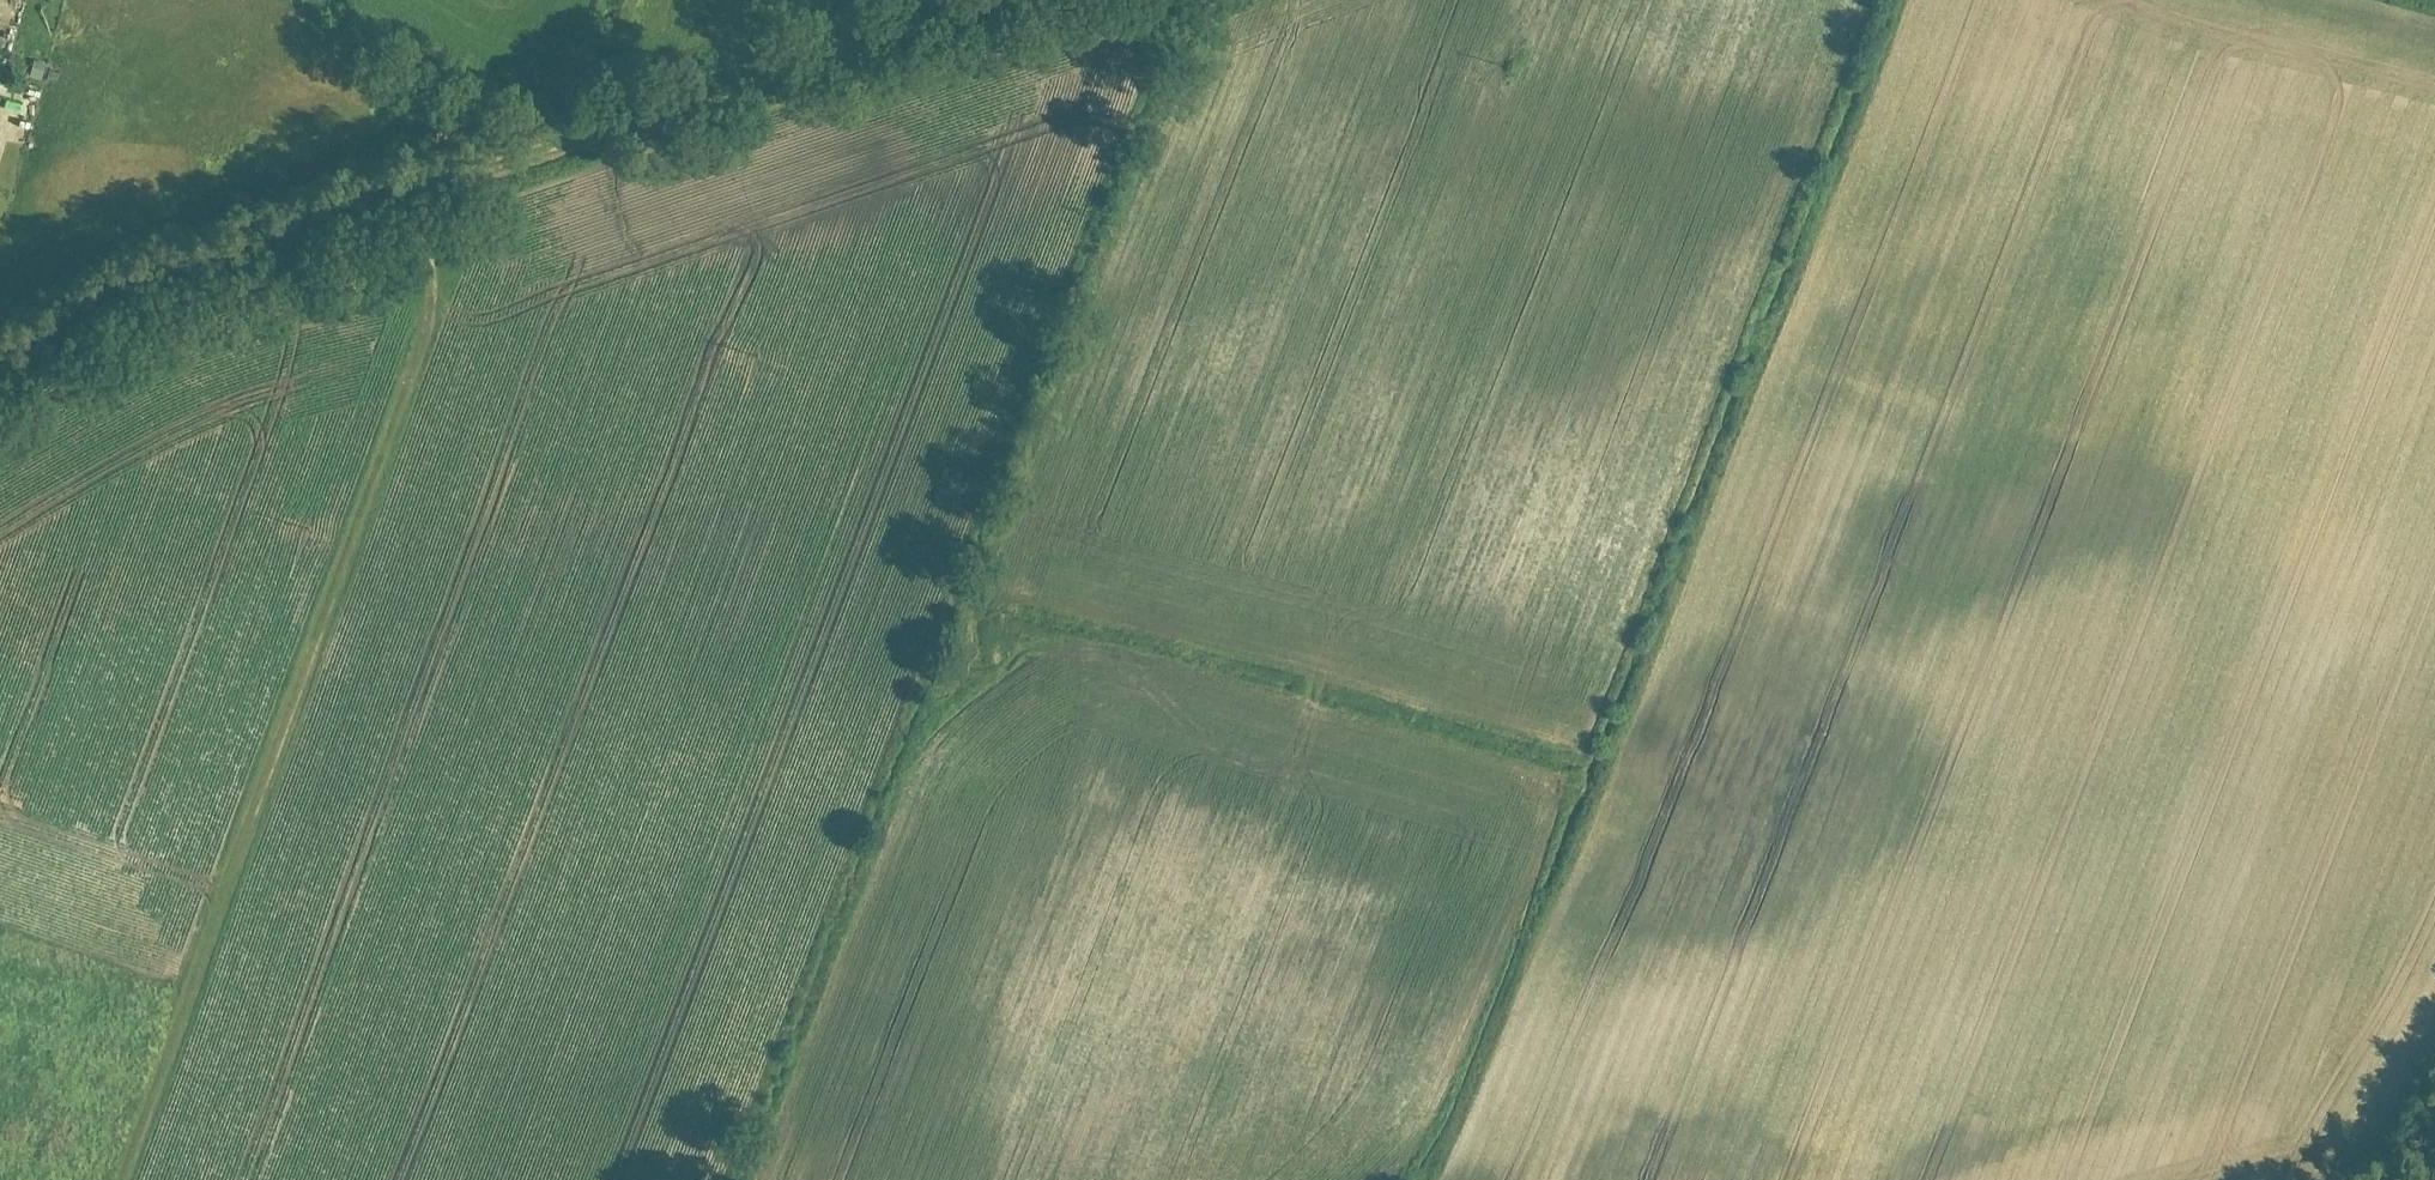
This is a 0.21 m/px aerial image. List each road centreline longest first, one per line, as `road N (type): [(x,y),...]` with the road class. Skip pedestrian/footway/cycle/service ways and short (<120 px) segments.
road 1 (track): [(978,0),(352,214),(109,308),(0,367)]

